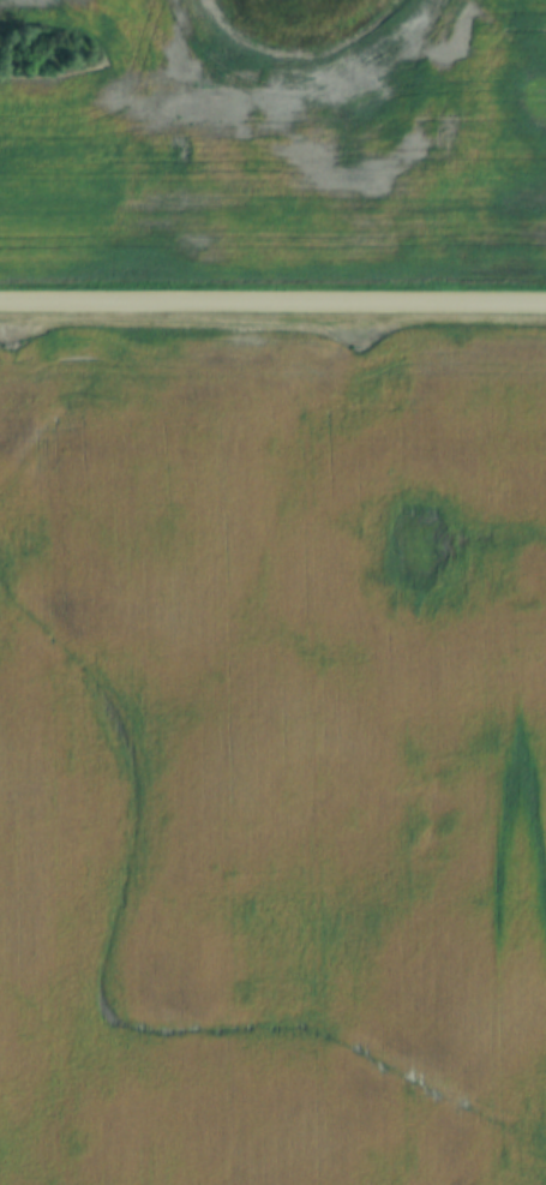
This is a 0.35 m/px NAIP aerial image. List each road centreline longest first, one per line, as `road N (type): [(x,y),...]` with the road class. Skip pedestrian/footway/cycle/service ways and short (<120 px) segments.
road 1 (tertiary): [(0,303),(545,303)]

